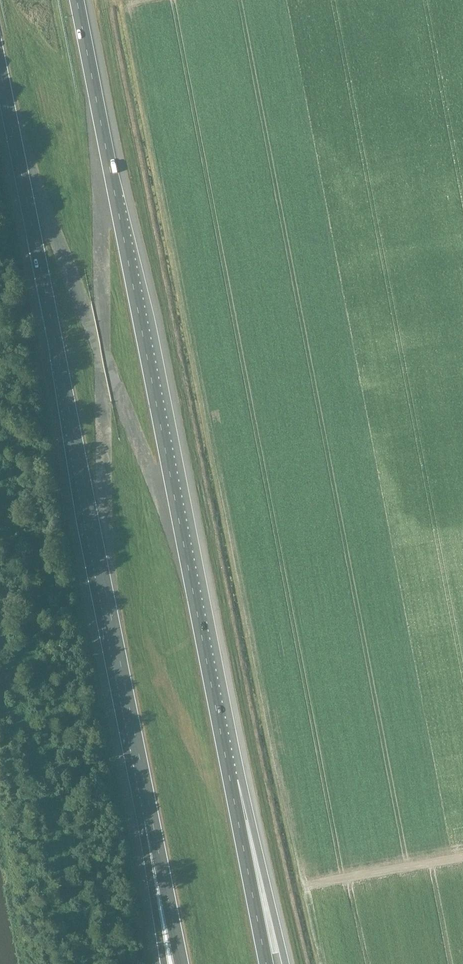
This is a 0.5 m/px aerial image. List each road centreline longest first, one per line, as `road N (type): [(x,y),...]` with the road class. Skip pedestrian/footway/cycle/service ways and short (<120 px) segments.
road 1 (motorway): [(230,782),(77,0)]
road 2 (motorway): [(0,70),(154,832)]
road 3 (motorway): [(286,963),(230,782)]
road 4 (motorway): [(267,963),(230,782)]
road 5 (motorway): [(154,832),(181,963)]
road 6 (motorway): [(154,832),(168,963)]

